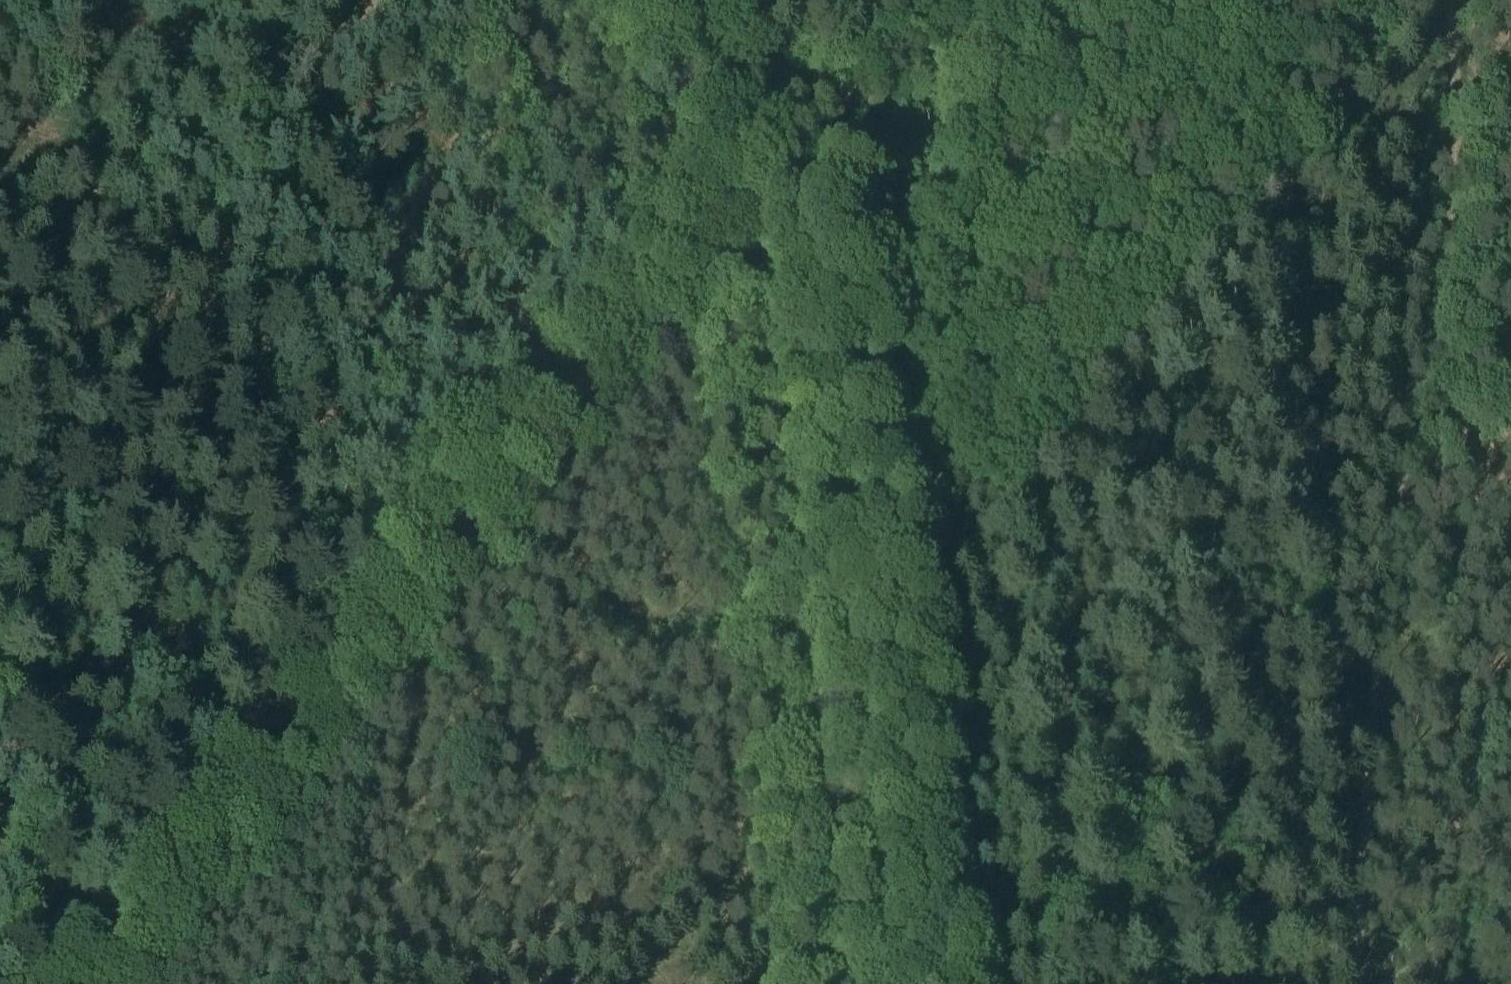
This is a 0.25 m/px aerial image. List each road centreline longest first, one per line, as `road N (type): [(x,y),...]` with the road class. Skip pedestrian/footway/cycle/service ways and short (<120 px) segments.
road 1 (track): [(780,183),(707,234),(97,983)]
road 2 (track): [(1445,0),(1456,203),(1374,686),(1361,983)]
road 3 (track): [(864,983),(781,267),(780,183)]
road 4 (track): [(806,124),(843,99),(926,0)]
road 5 (track): [(1380,983),(1510,903)]
road 6 (track): [(806,124),(800,92),(730,0)]
road 7 (track): [(1398,525),(1510,453)]

